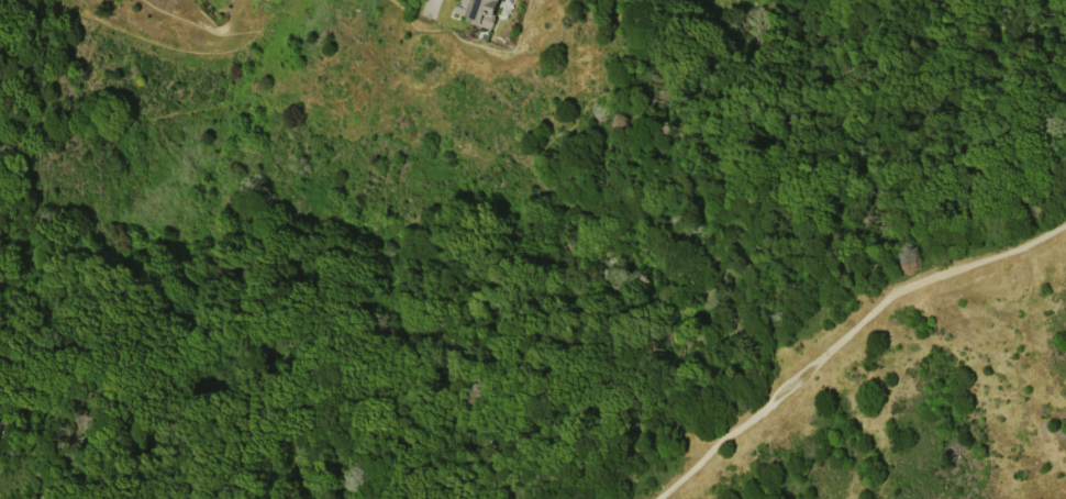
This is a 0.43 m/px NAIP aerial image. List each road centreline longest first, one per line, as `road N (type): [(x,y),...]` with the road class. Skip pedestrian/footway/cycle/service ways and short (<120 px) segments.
road 1 (track): [(651,498),(900,289),(1065,219)]

